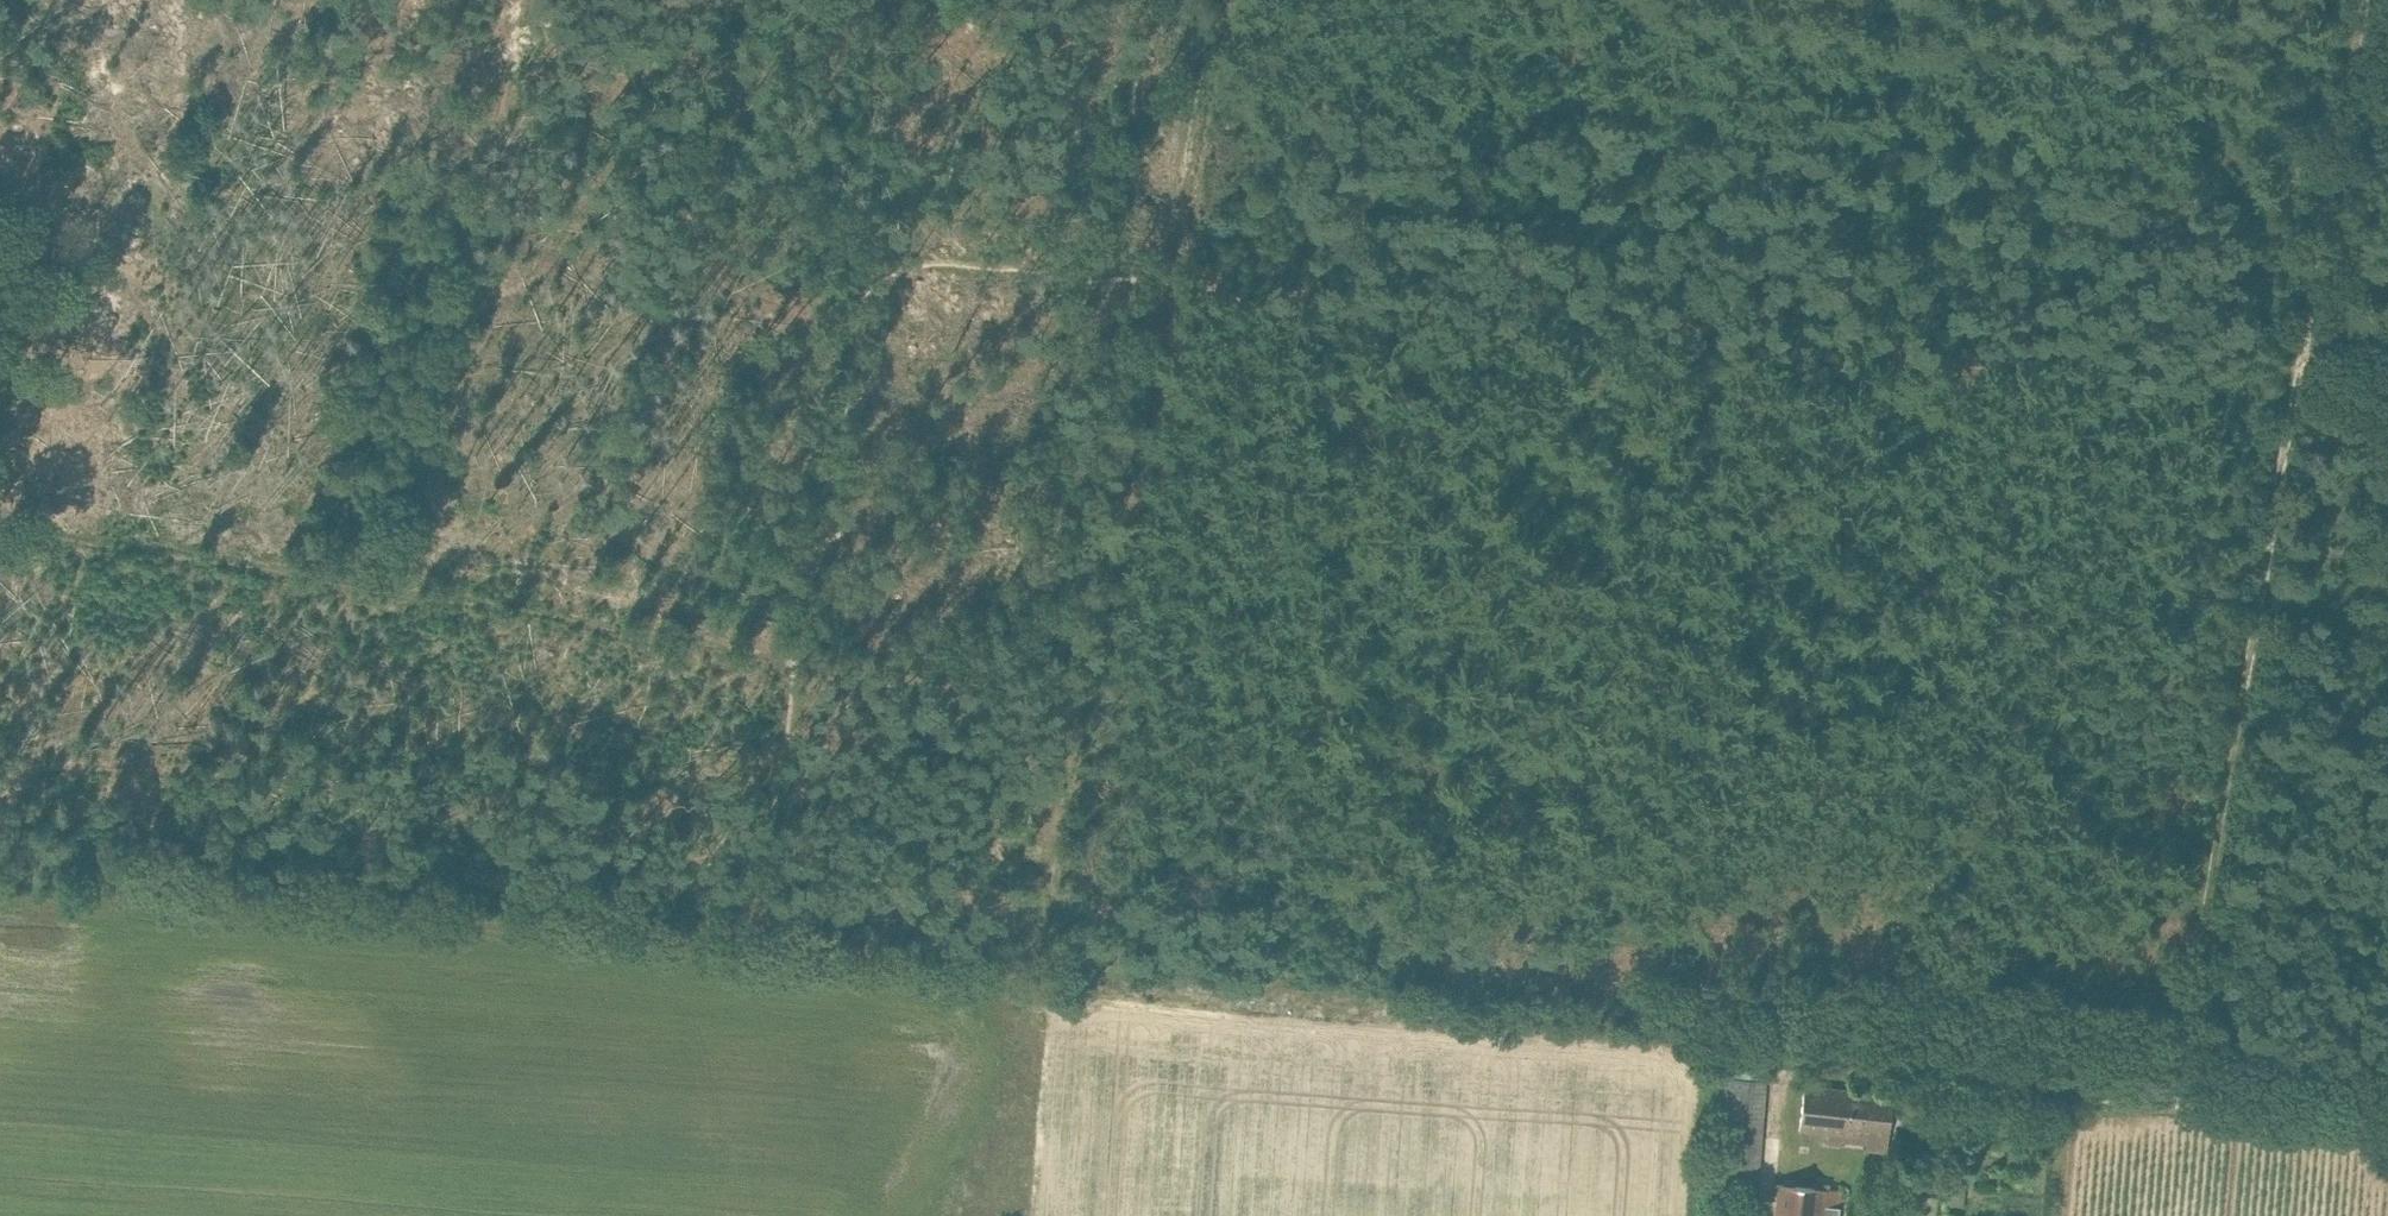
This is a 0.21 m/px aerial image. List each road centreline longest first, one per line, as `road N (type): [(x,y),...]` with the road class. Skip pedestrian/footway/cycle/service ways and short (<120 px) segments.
road 1 (track): [(2387,1139),(2024,1101)]

